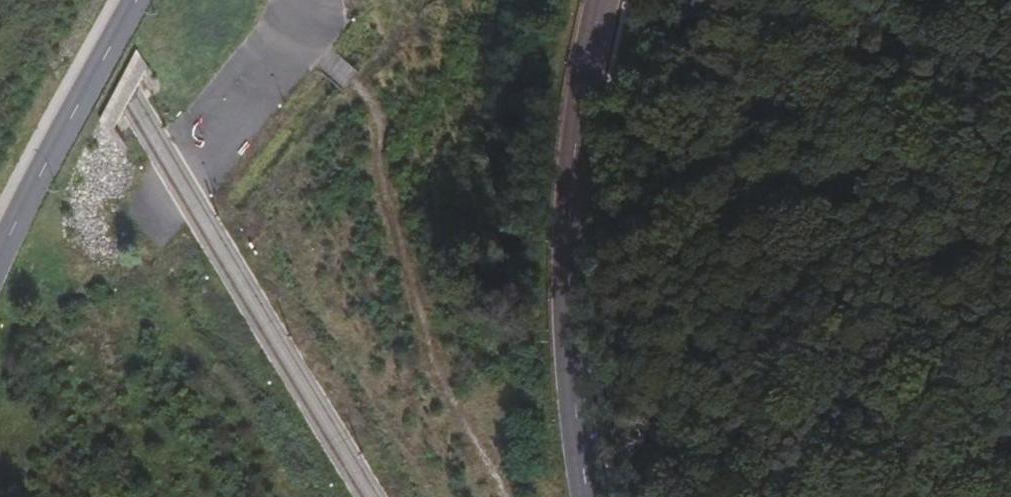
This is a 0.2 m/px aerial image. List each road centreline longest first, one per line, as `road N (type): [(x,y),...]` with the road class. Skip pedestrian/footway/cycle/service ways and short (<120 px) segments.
road 1 (track): [(505,496),(436,366),(382,183),(377,111),(295,37)]
road 2 (secondary): [(587,496),(567,272),(581,110),(603,0)]
road 3 (secondary): [(135,0),(0,251)]

